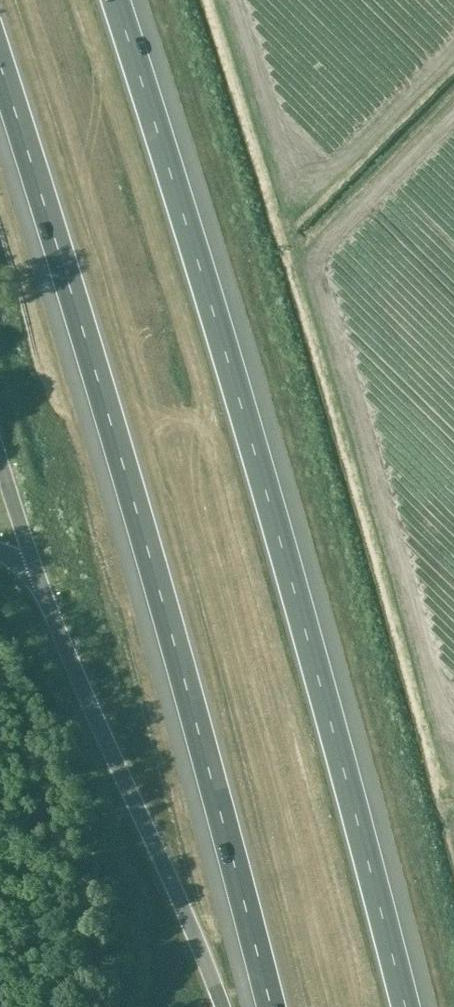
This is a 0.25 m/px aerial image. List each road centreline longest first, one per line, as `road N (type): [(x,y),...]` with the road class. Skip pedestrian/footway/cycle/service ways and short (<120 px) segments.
road 1 (motorway): [(403,1006),(267,497),(115,0)]
road 2 (motorway): [(0,67),(144,543),(271,1006)]
road 3 (motorway): [(92,710),(222,1006)]

